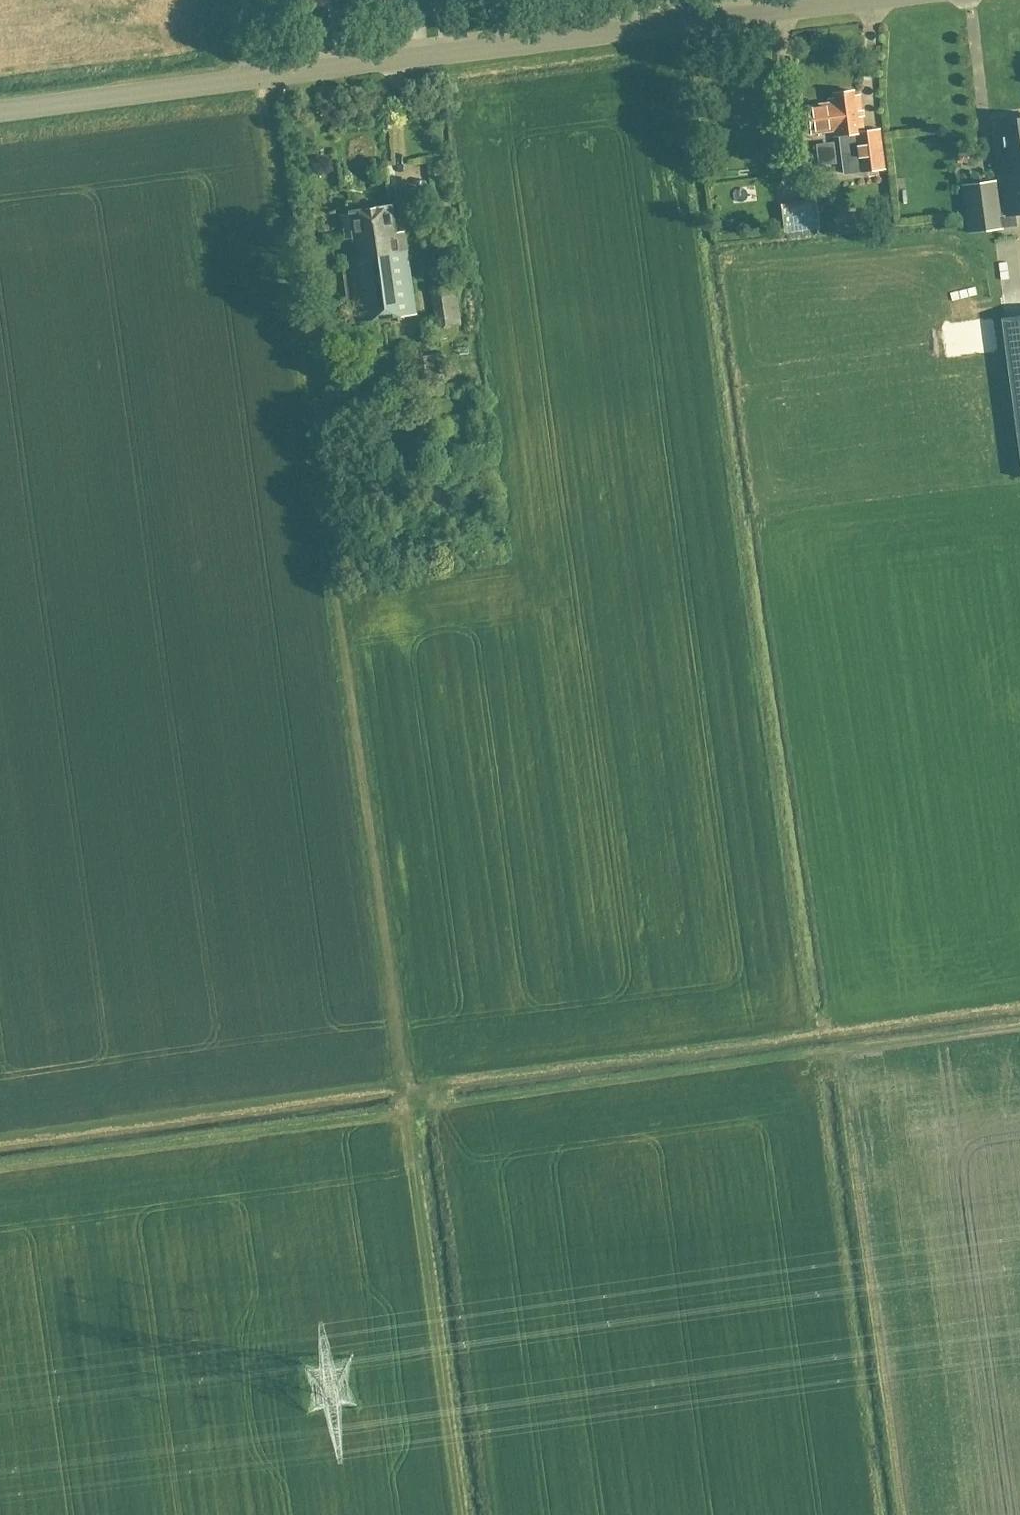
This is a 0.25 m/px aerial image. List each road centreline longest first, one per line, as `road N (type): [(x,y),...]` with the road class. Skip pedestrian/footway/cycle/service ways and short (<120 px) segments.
road 1 (unclassified): [(0,114),(889,0)]

